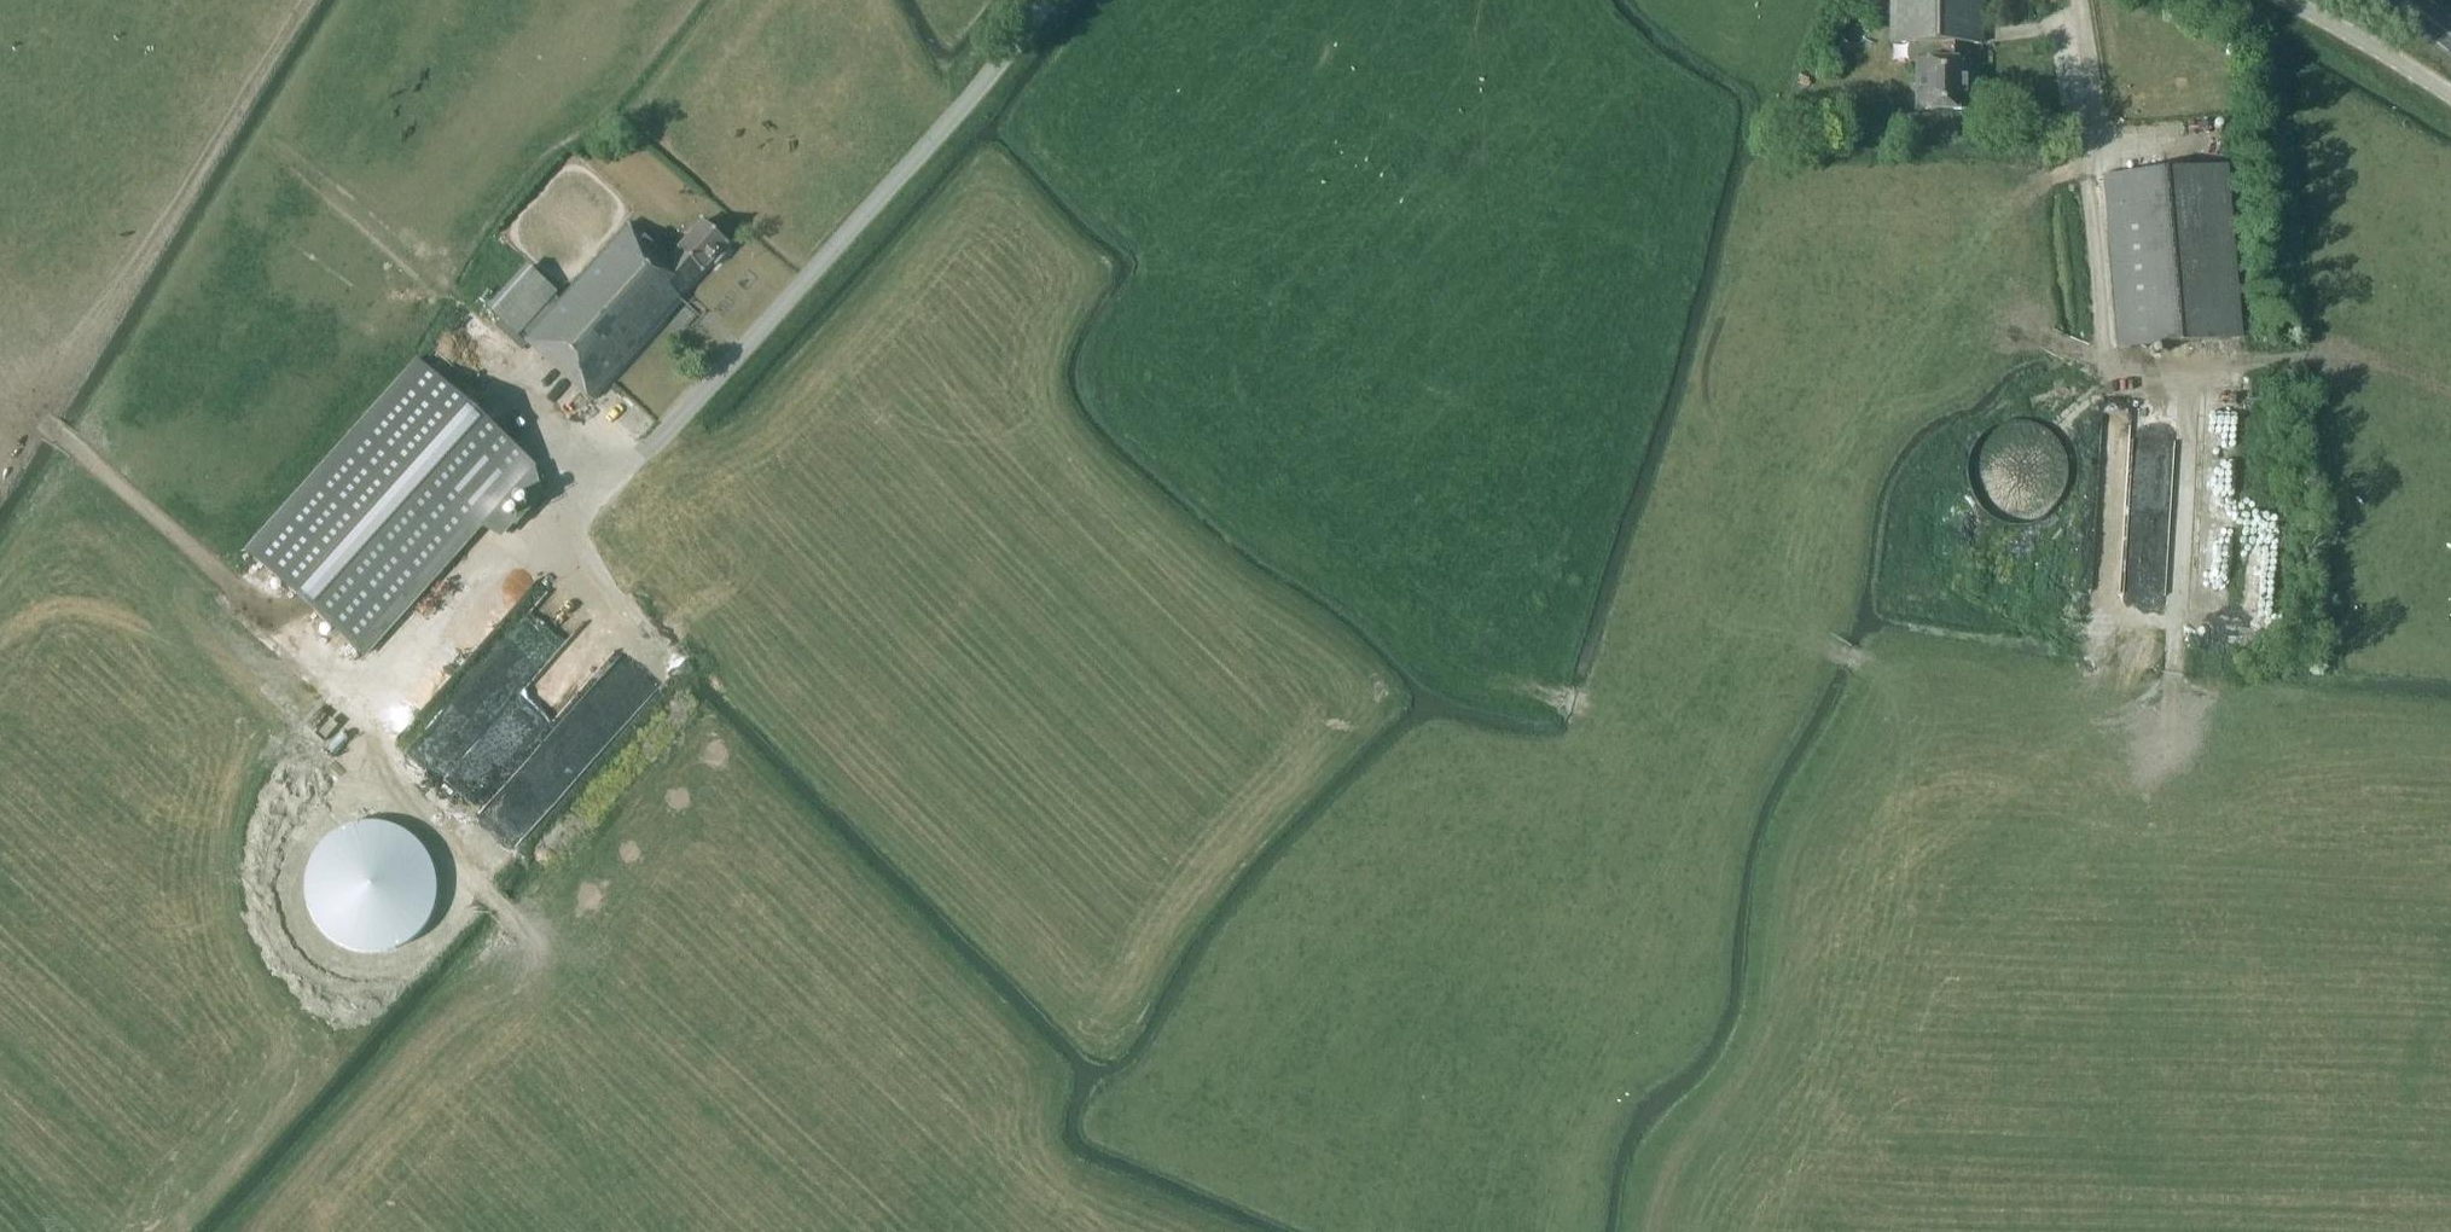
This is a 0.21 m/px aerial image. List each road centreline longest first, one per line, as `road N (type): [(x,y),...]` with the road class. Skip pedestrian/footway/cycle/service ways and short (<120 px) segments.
road 1 (unclassified): [(1049,0),(650,446)]
road 2 (unclassified): [(2450,95),(2292,0)]

